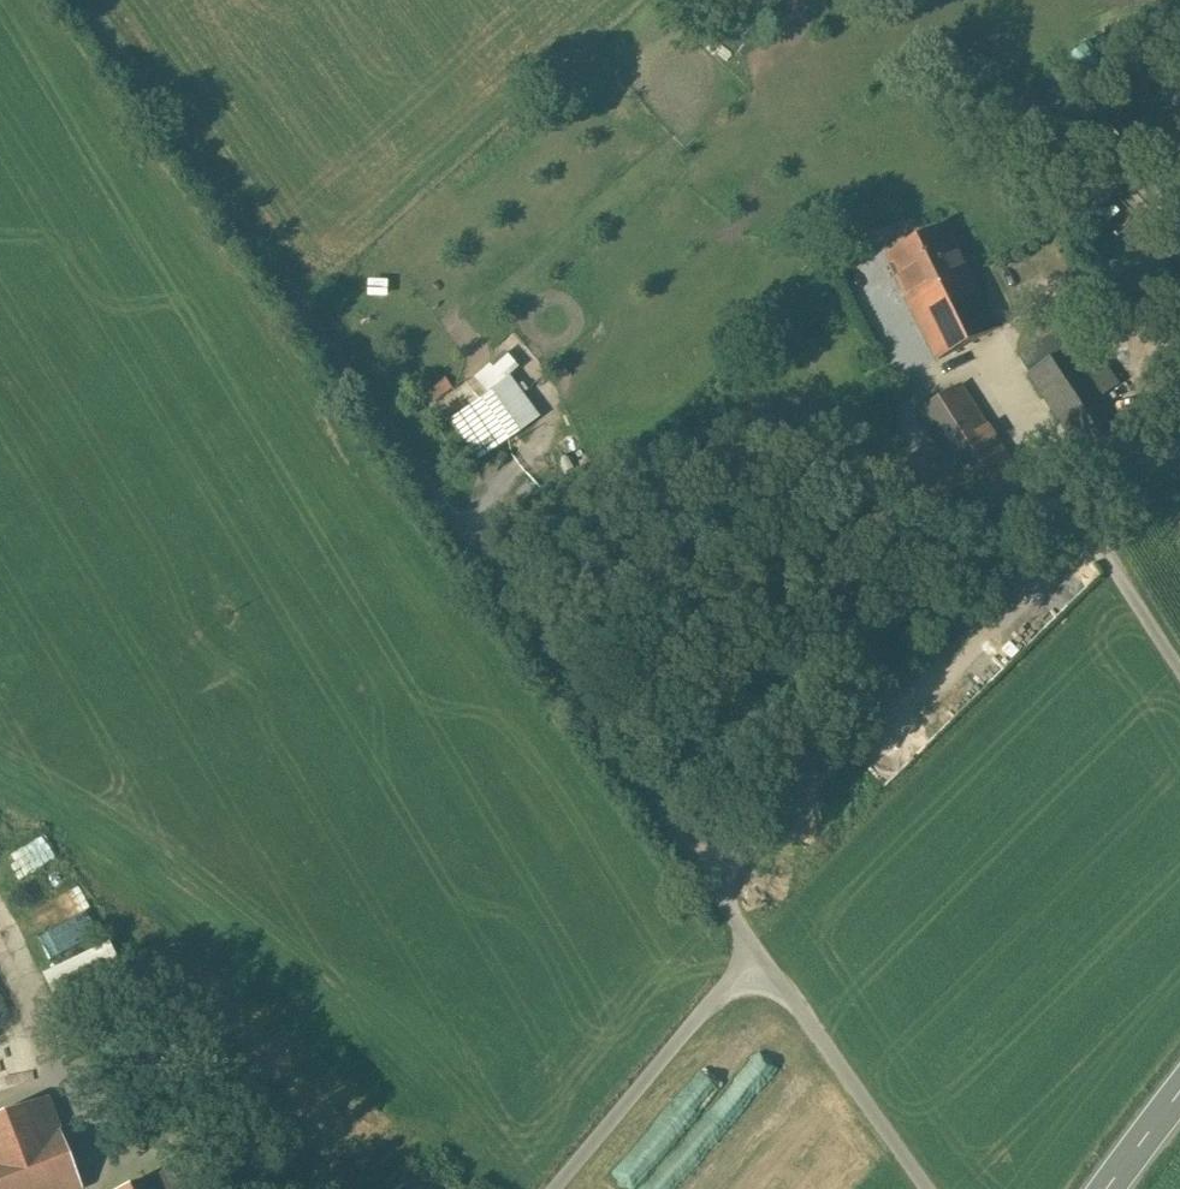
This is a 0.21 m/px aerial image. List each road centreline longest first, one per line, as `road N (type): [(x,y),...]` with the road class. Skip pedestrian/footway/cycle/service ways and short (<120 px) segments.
road 1 (unclassified): [(758,957),(81,0)]
road 2 (unclassified): [(556,1188),(713,997),(758,957)]
road 3 (unclassified): [(926,1188),(758,957)]
road 4 (secondary): [(1179,1090),(1105,1188)]

